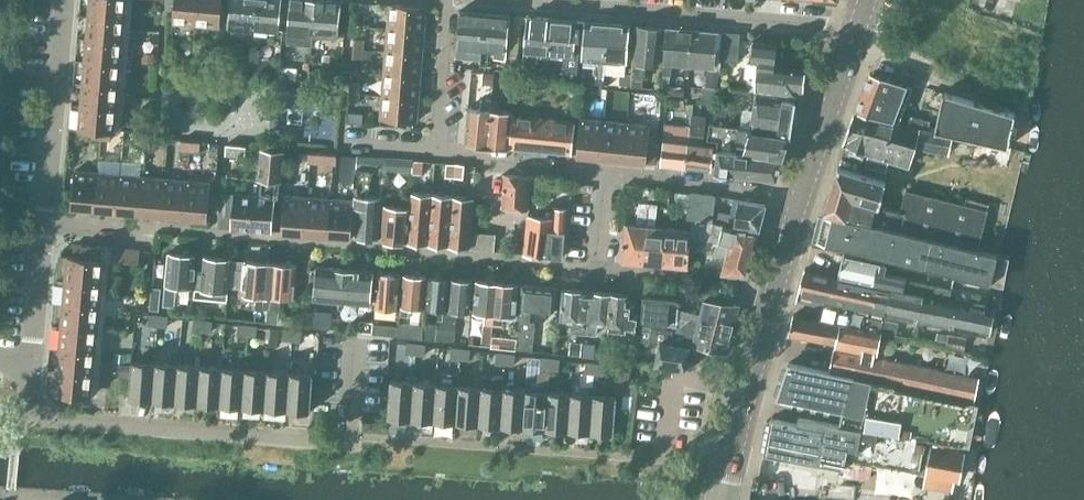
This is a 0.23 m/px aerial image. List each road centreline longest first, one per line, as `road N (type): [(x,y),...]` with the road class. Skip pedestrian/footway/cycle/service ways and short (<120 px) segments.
road 1 (unclassified): [(588,270),(47,216)]
road 2 (residential): [(357,350),(351,434),(333,442),(57,417),(37,403),(36,357)]
road 3 (unclassified): [(863,28),(552,0)]
road 4 (unclassified): [(47,216),(64,0)]
road 5 (tertiary): [(726,499),(778,296)]
road 6 (residential): [(806,200),(606,174)]
road 7 (unclassified): [(778,296),(588,270)]
road 8 (tertiary): [(806,200),(863,28)]
road 9 (unclassified): [(440,150),(606,174)]
road 10 (unclassified): [(440,150),(445,0)]
road 11 (residential): [(36,357),(47,216)]

